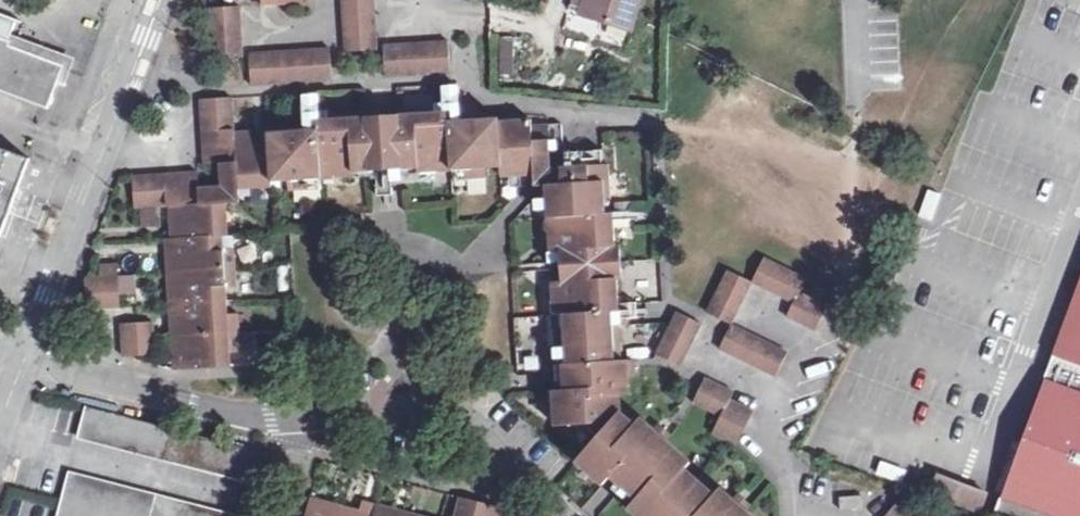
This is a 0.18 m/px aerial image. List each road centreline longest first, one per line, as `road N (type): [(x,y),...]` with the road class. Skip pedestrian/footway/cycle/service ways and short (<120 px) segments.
road 1 (unclassified): [(24,371),(247,421),(319,426),(451,410),(577,515)]
road 2 (residential): [(24,371),(160,0)]

